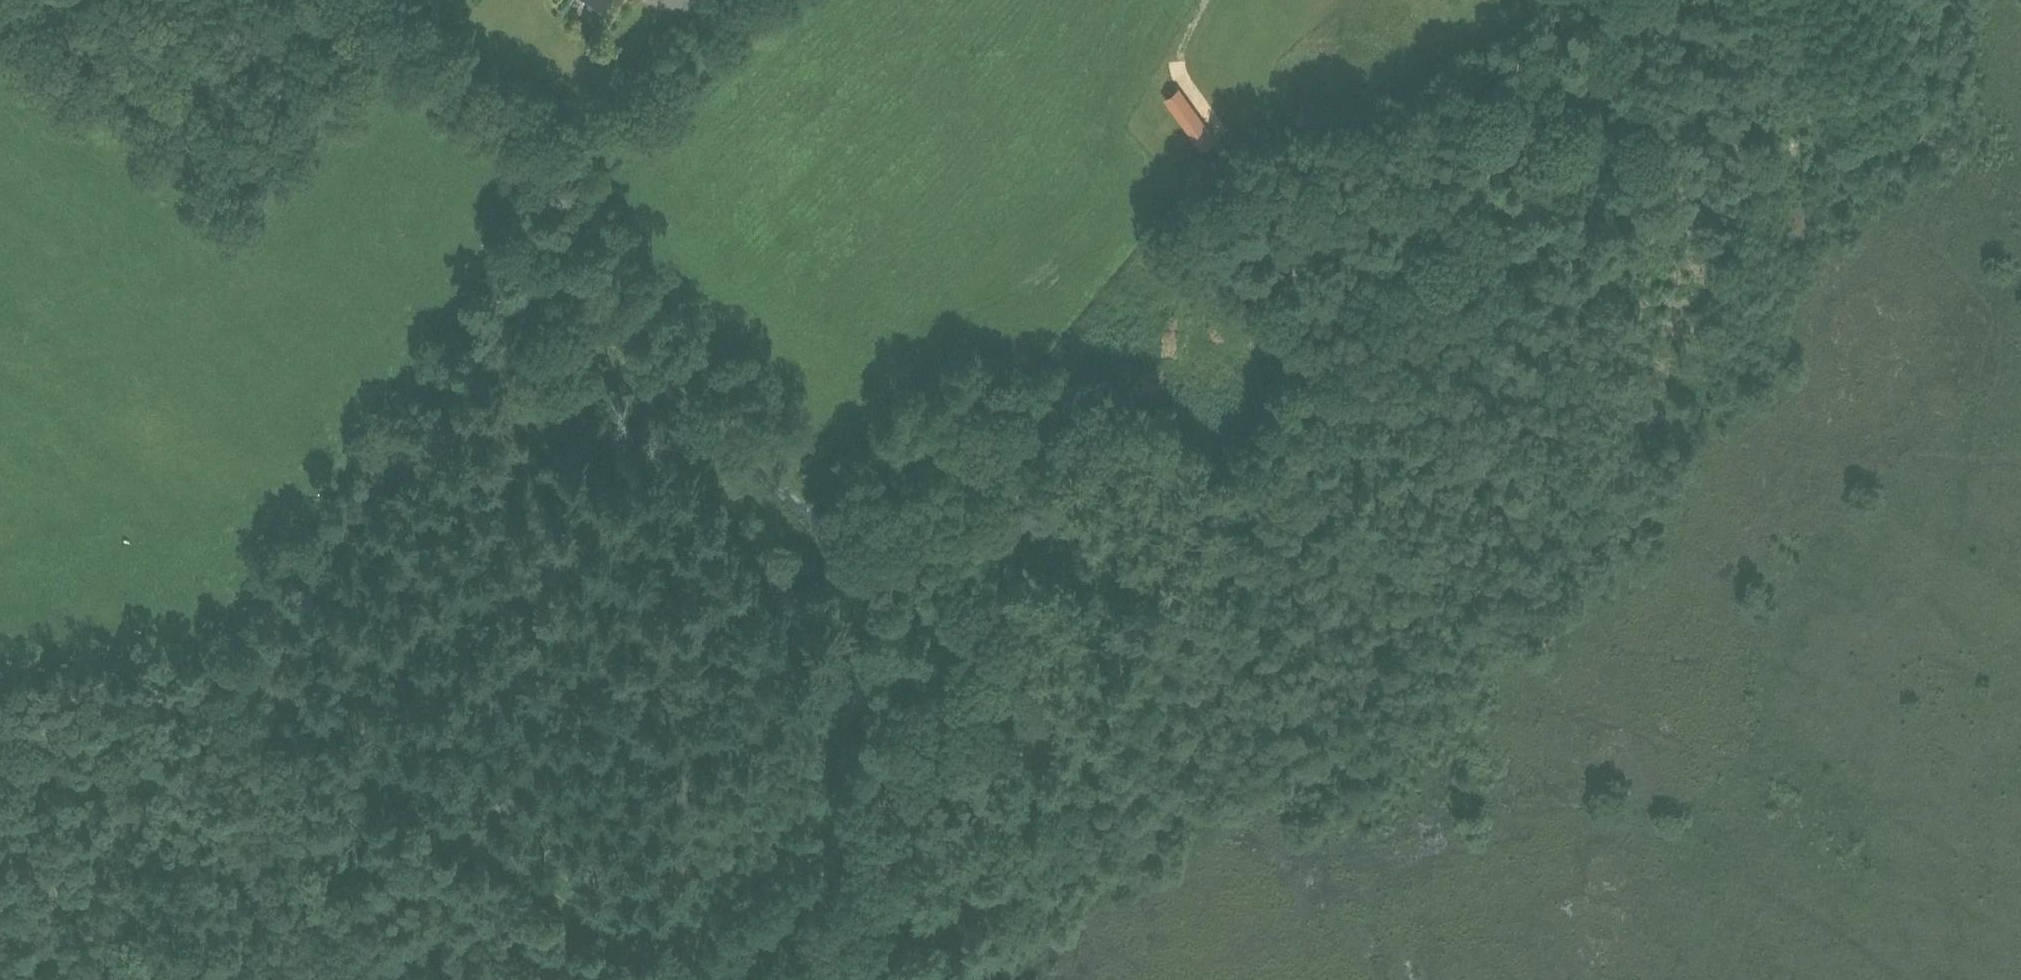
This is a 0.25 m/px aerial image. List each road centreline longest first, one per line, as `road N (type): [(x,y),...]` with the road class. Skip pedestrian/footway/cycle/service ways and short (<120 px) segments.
road 1 (track): [(976,979),(1438,181),(1447,160),(1443,127),(1409,81)]
road 2 (track): [(665,979),(224,667)]

